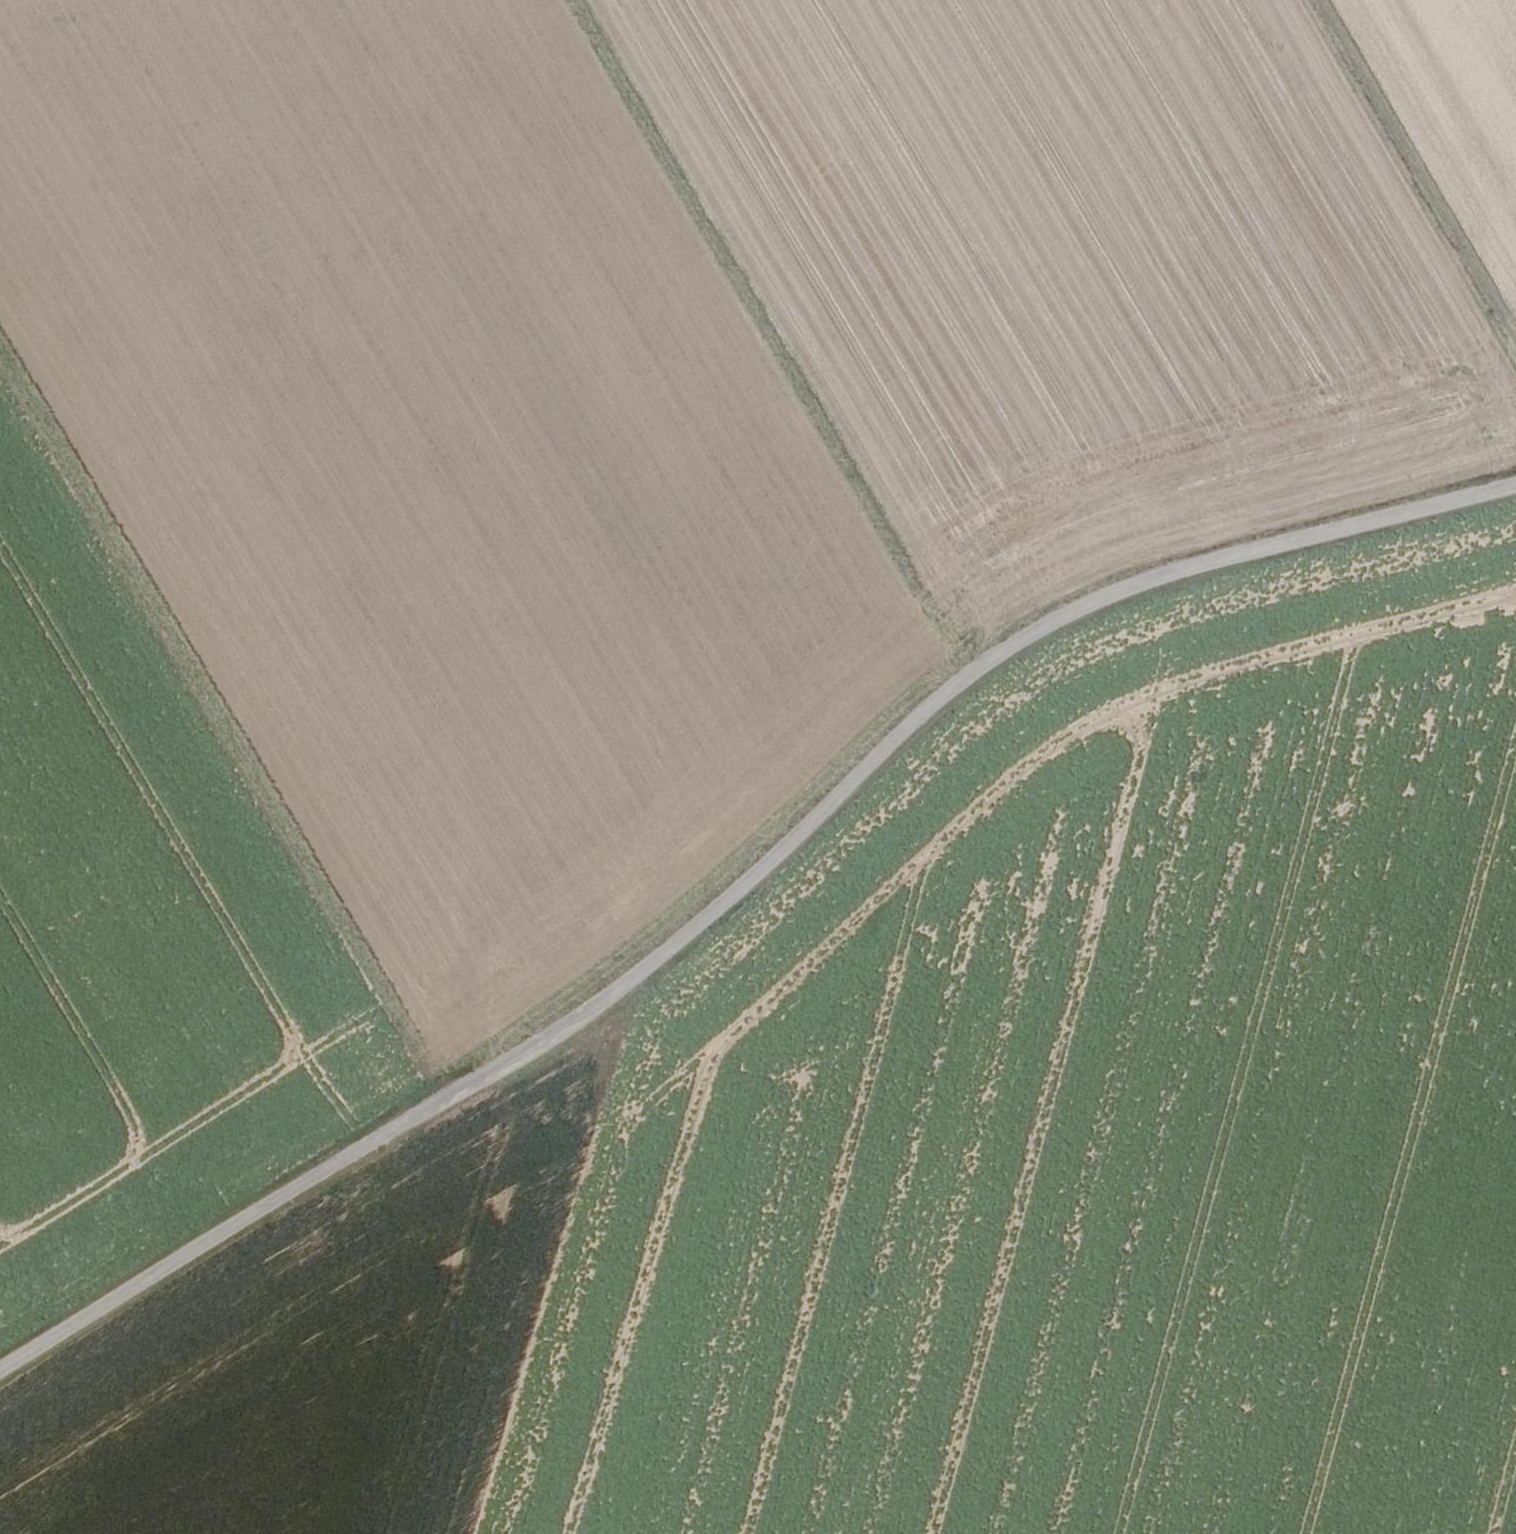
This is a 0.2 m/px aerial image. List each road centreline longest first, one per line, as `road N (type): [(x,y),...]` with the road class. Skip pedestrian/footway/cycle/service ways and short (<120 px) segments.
road 1 (unclassified): [(0,1373),(584,1017),(716,909),(953,686),(1059,618),(1195,564),(1515,483)]
road 2 (track): [(271,1533),(393,1131)]

